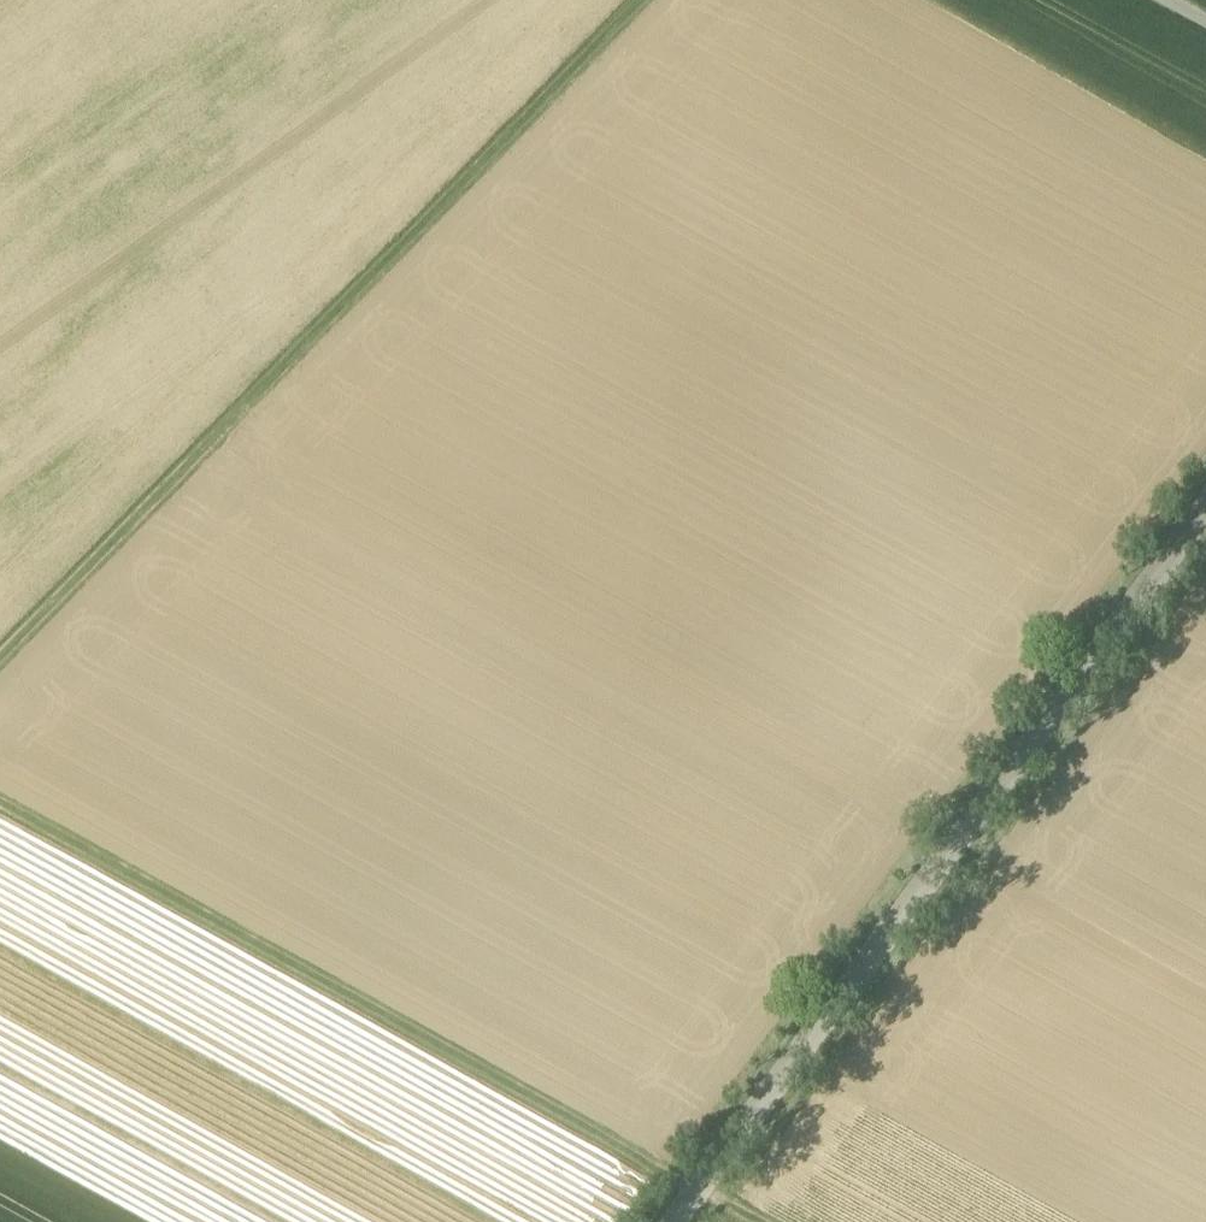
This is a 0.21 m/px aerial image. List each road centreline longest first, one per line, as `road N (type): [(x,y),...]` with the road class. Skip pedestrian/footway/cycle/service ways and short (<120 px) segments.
road 1 (track): [(648,0),(0,656)]
road 2 (residential): [(676,1221),(1205,514)]
road 3 (track): [(0,803),(765,1221)]

